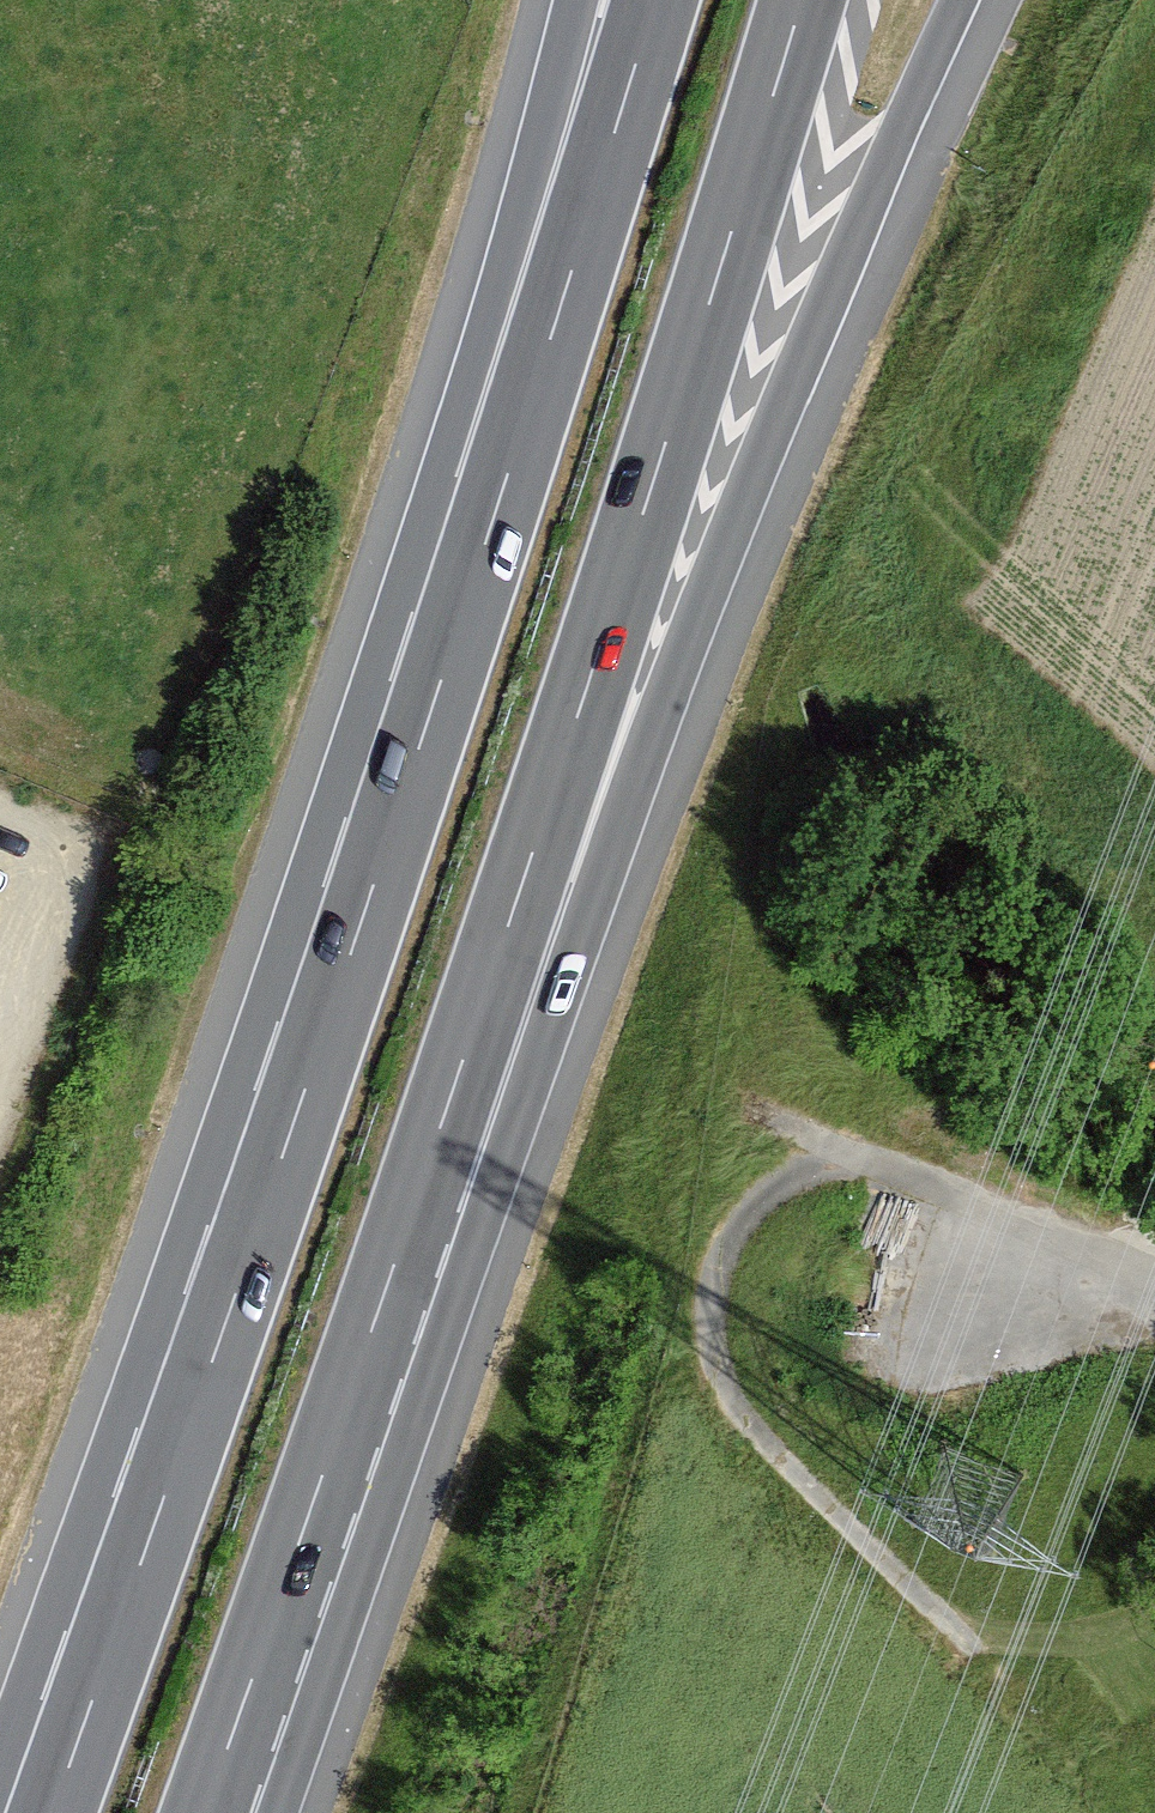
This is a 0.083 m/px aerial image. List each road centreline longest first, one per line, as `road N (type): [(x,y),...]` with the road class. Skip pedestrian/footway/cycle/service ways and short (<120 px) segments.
road 1 (motorway): [(501,493),(236,1294),(52,1812)]
road 2 (motorway): [(417,1199),(798,367),(981,0)]
road 3 (motorway): [(417,1199),(801,0)]
road 4 (track): [(1154,1268),(877,1169),(783,1191),(727,1250),(714,1286),(713,1324),(724,1377),(745,1420),(985,1663)]
road 5 (motorway): [(204,1812),(417,1199)]
road 6 (motorway): [(654,0),(501,493)]
road 7 (motorway): [(590,0),(501,493)]

